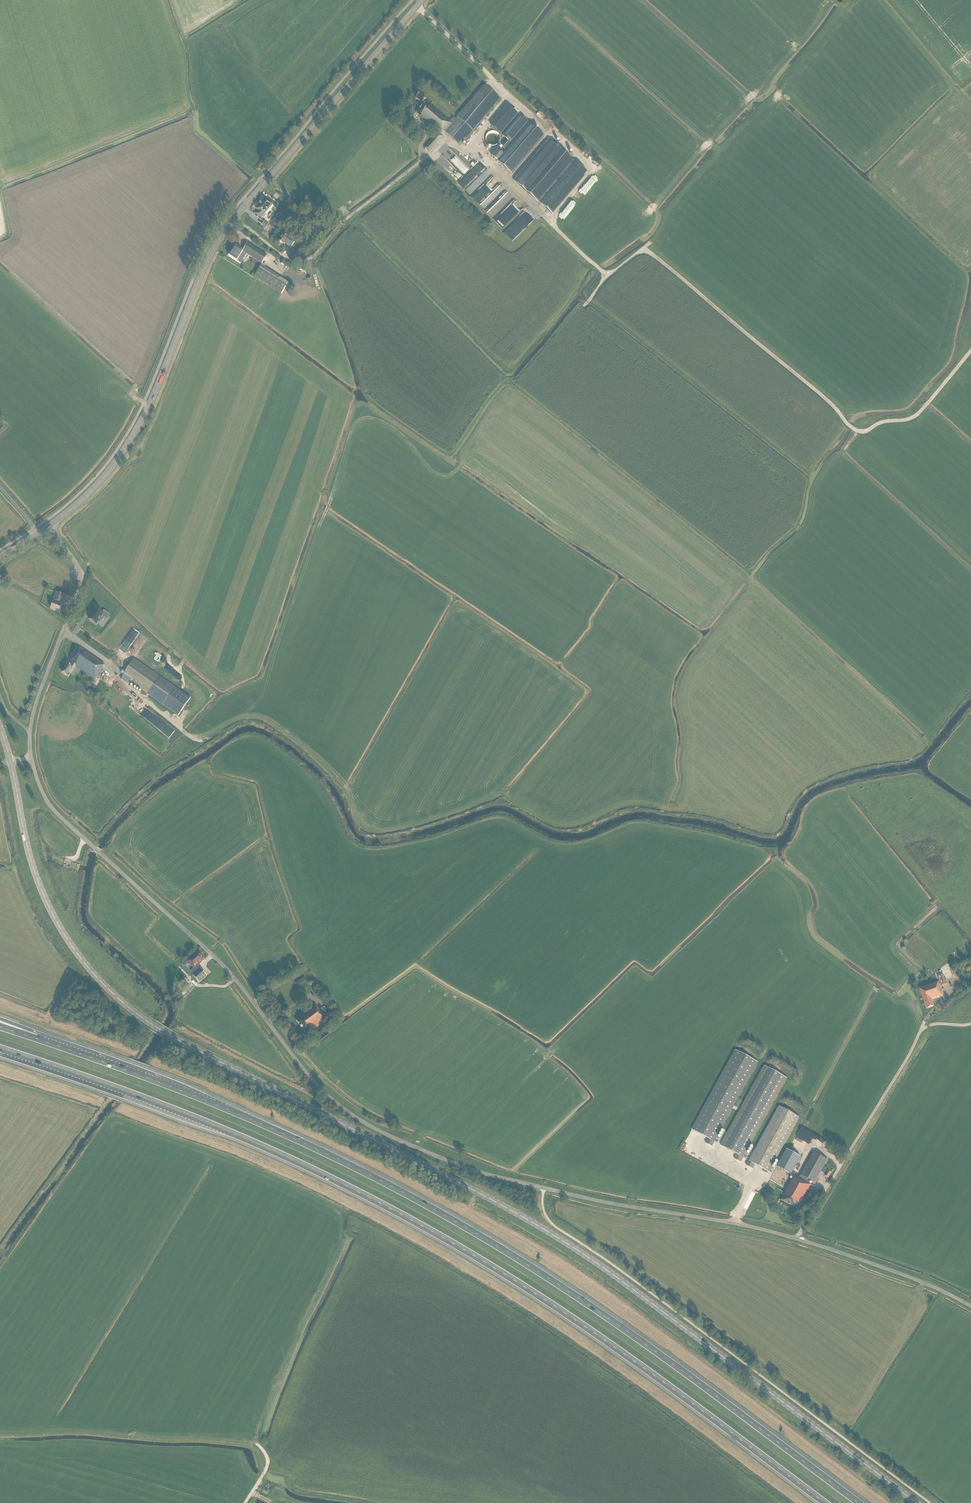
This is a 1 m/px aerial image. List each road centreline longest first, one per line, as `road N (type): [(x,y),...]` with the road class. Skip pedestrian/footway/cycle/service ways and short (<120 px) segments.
road 1 (tertiary): [(916,1502),(575,1248),(128,1009),(53,918),(25,843),(10,761)]
road 2 (unclassified): [(798,1241),(483,1174),(364,1123),(315,1083),(221,963),(53,811),(31,757)]
road 3 (motorway): [(0,1048),(230,1132),(414,1221),(573,1319),(825,1502)]
road 4 (motorway): [(858,1502),(661,1355),(472,1230),(247,1117),(42,1039)]
road 5 (secondary): [(49,526),(128,445),(236,217)]
road 6 (unclassified): [(798,1241),(929,1028),(970,1027)]
road 7 (secondary): [(236,217),(424,0)]
road 8 (unclassified): [(31,757),(33,713),(82,579),(49,526)]
road 9 (unclassified): [(236,217),(306,264),(353,216),(428,161)]
road 10 (unclassified): [(970,1308),(798,1241)]

